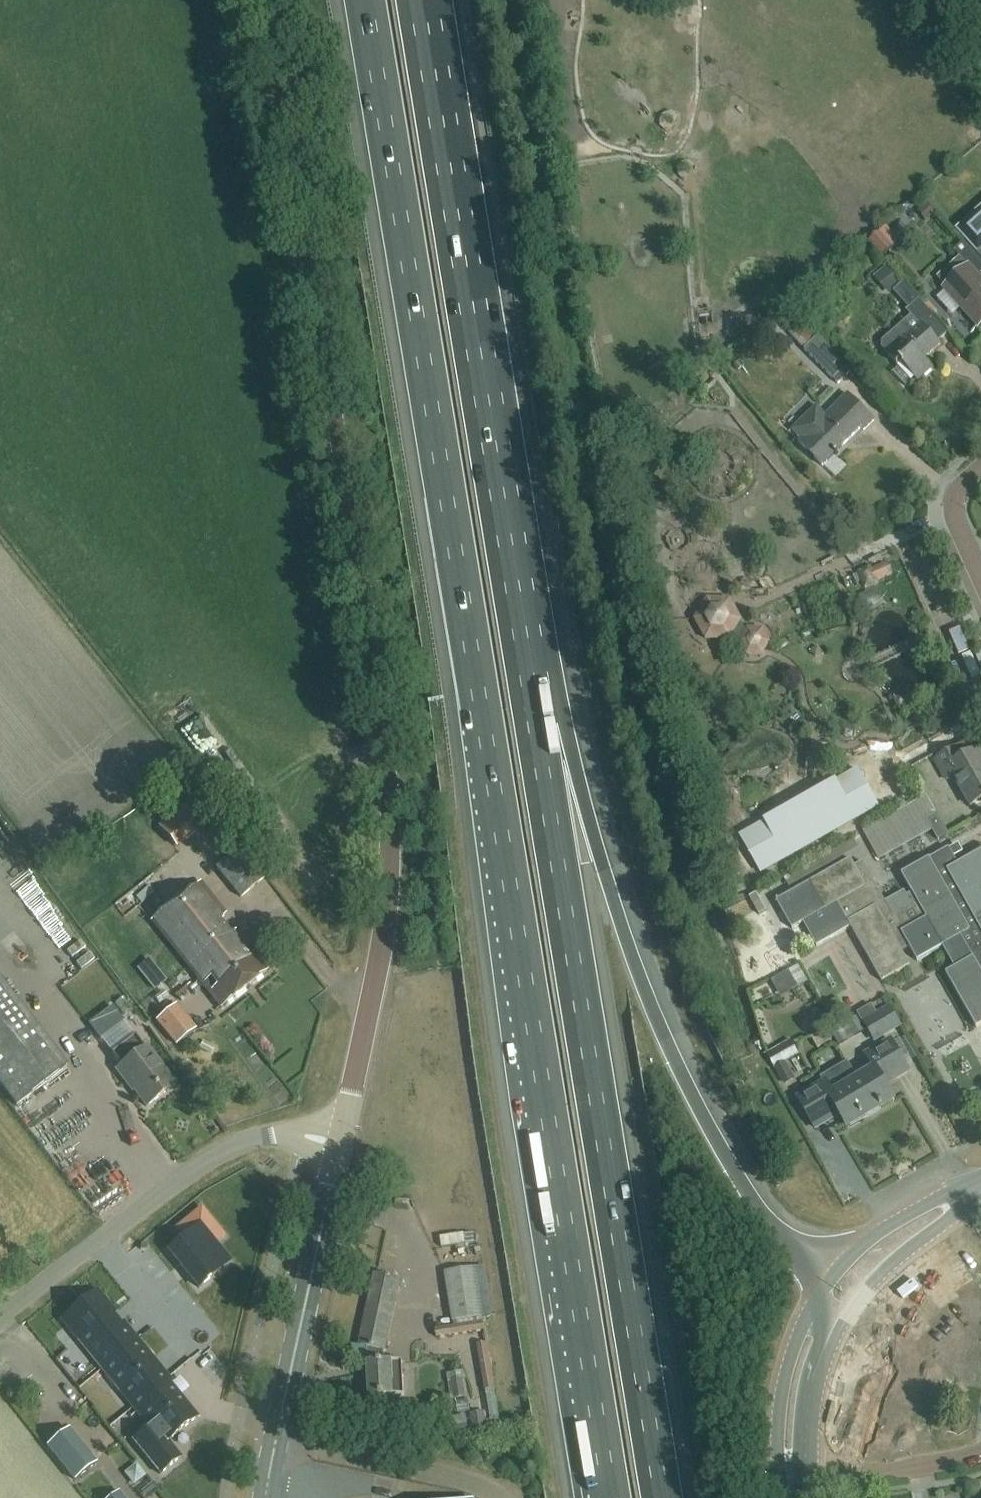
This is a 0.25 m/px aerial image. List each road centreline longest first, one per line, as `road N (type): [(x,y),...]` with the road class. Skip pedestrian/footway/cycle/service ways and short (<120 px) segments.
road 1 (motorway): [(364,0),(611,1497)]
road 2 (tertiary): [(344,1138),(383,934),(387,762),(266,0)]
road 3 (motorway): [(663,1497),(536,718)]
road 4 (motorway): [(536,718),(424,0)]
road 5 (motorway): [(837,1298),(757,1204),(700,1111),(536,718)]
road 6 (unclassified): [(0,1315),(226,1148),(276,1134),(344,1138)]
road 7 (tertiary): [(269,1497),(344,1138)]
road 8 (tertiary): [(794,1484),(800,1370),(837,1298)]
road 9 (residential): [(794,1484),(932,1468),(980,1452)]
road 10 (tertiary): [(837,1298),(883,1249),(980,1185)]
road 11 (residential): [(980,580),(953,504),(980,468)]

